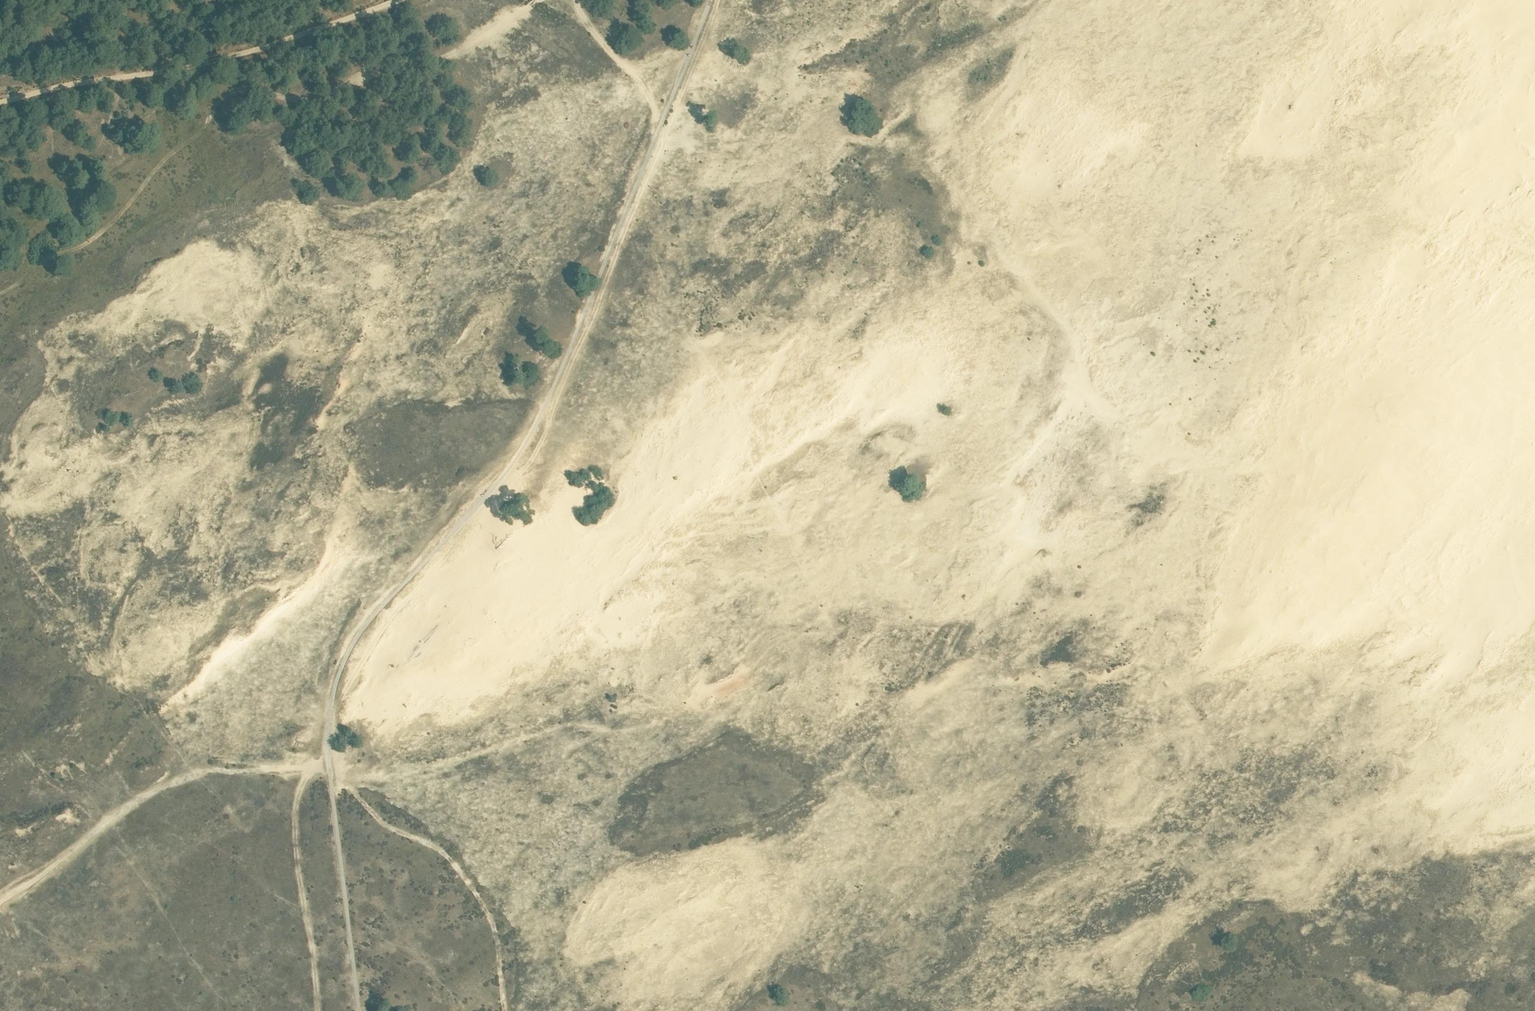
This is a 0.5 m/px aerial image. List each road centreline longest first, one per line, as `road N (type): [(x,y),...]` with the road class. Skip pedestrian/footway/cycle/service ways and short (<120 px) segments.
road 1 (track): [(394,0),(232,57),(0,102)]
road 2 (track): [(0,904),(155,788),(220,767),(329,766)]

